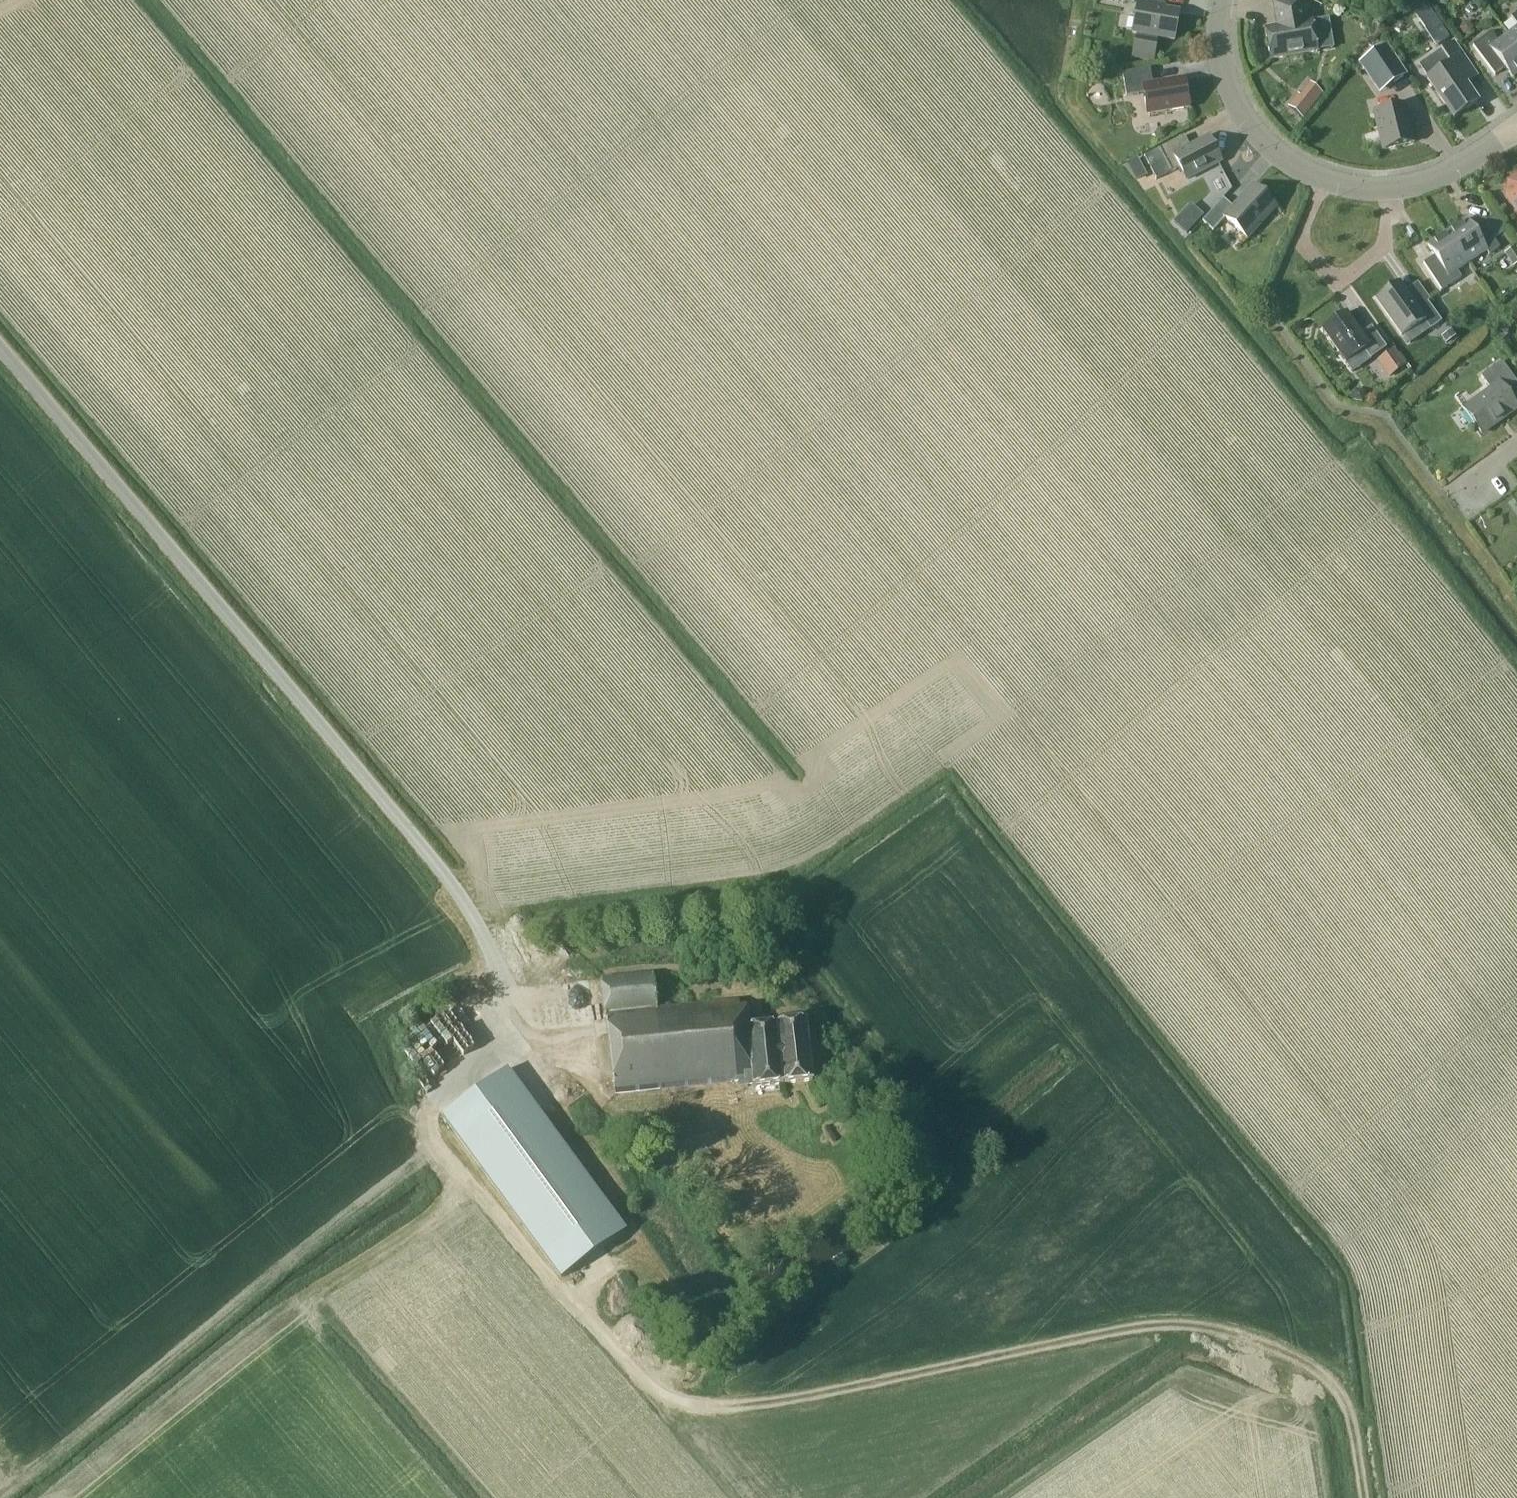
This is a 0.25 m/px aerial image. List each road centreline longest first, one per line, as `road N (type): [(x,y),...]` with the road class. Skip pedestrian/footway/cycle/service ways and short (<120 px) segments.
road 1 (track): [(521,1030),(421,1117),(610,1352),(672,1405),(761,1405),(1144,1329),(1209,1326),(1273,1345),(1321,1368),(1341,1390),(1363,1497)]
road 2 (residential): [(1322,177),(1297,236),(1335,282),(1384,245),(1391,188)]
road 3 (residential): [(1322,177),(1273,149),(1239,109),(1220,59),(1219,0)]
road 4 (residential): [(1516,125),(1440,176),(1391,188)]

